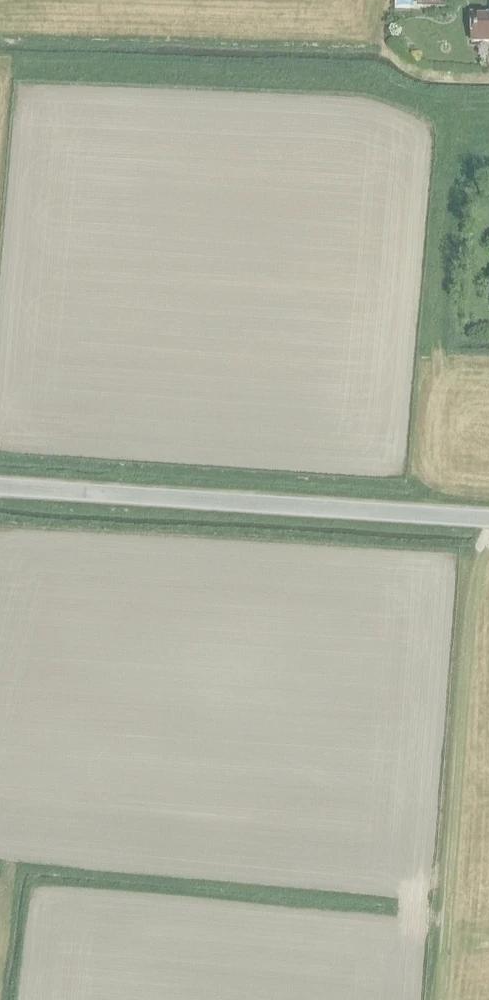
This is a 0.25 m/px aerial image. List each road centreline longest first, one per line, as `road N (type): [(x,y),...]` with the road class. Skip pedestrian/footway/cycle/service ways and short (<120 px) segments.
road 1 (tertiary): [(488,517),(0,487)]

